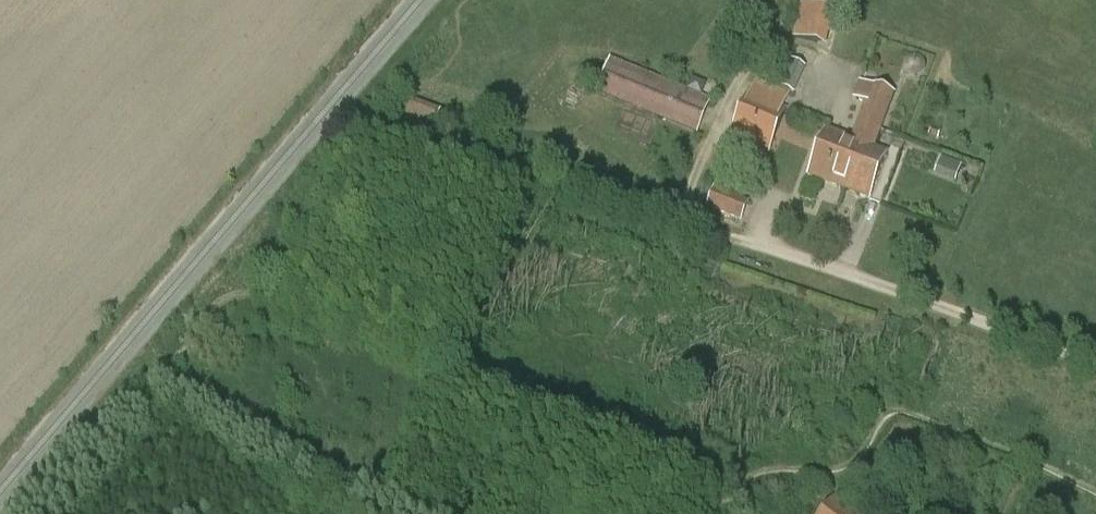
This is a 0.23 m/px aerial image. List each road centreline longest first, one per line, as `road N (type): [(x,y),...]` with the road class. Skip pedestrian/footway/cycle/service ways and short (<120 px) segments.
road 1 (track): [(1095,365),(683,216),(747,57)]
road 2 (track): [(160,367),(395,505)]
road 3 (track): [(21,513),(137,378),(160,367)]

